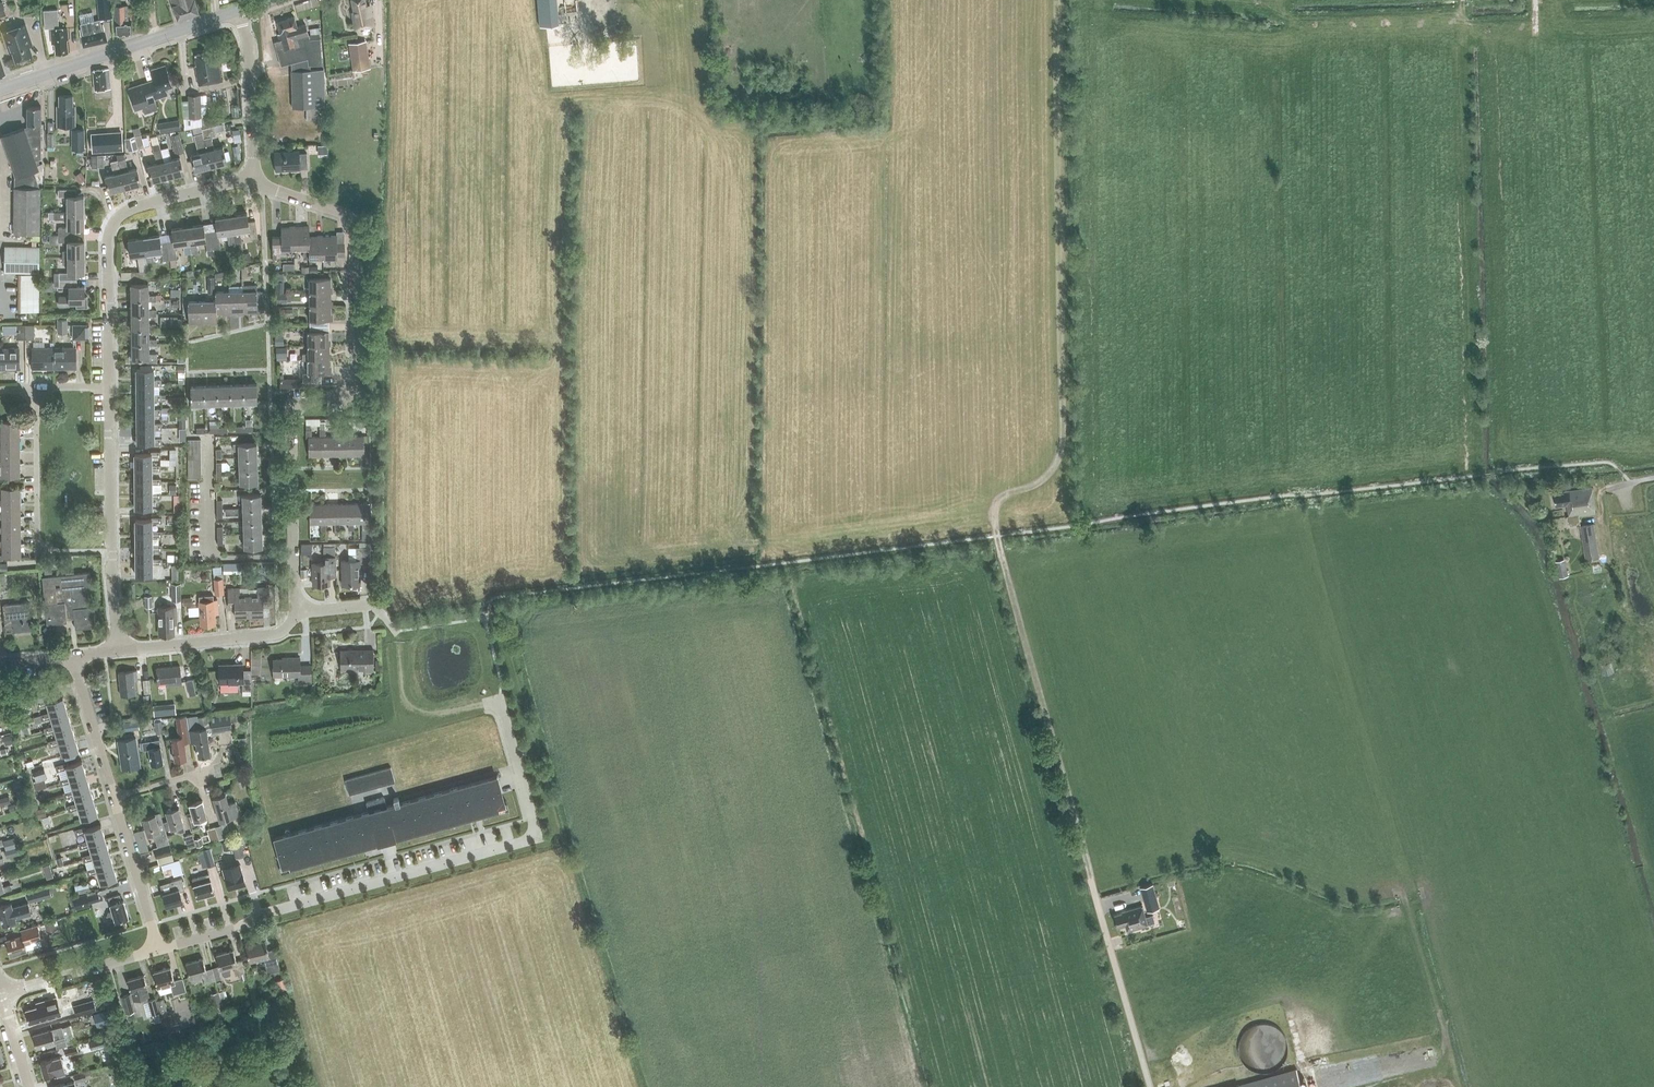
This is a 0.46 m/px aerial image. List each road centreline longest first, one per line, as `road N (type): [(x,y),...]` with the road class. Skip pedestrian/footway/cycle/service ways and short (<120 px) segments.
road 1 (residential): [(119,651),(108,235),(135,207),(253,178)]
road 2 (residential): [(157,950),(537,837),(499,701)]
road 3 (residential): [(297,613),(292,420),(358,378),(358,236),(345,214),(253,178)]
road 4 (secondary): [(0,90),(237,10)]
road 5 (residential): [(1151,1086),(1090,879)]
road 6 (residential): [(119,651),(278,634),(297,613)]
road 7 (residential): [(253,178),(249,55),(237,10)]
road 8 (residential): [(1,995),(157,950)]
road 9 (residential): [(157,950),(114,798)]
road 10 (residential): [(114,798),(71,656)]

